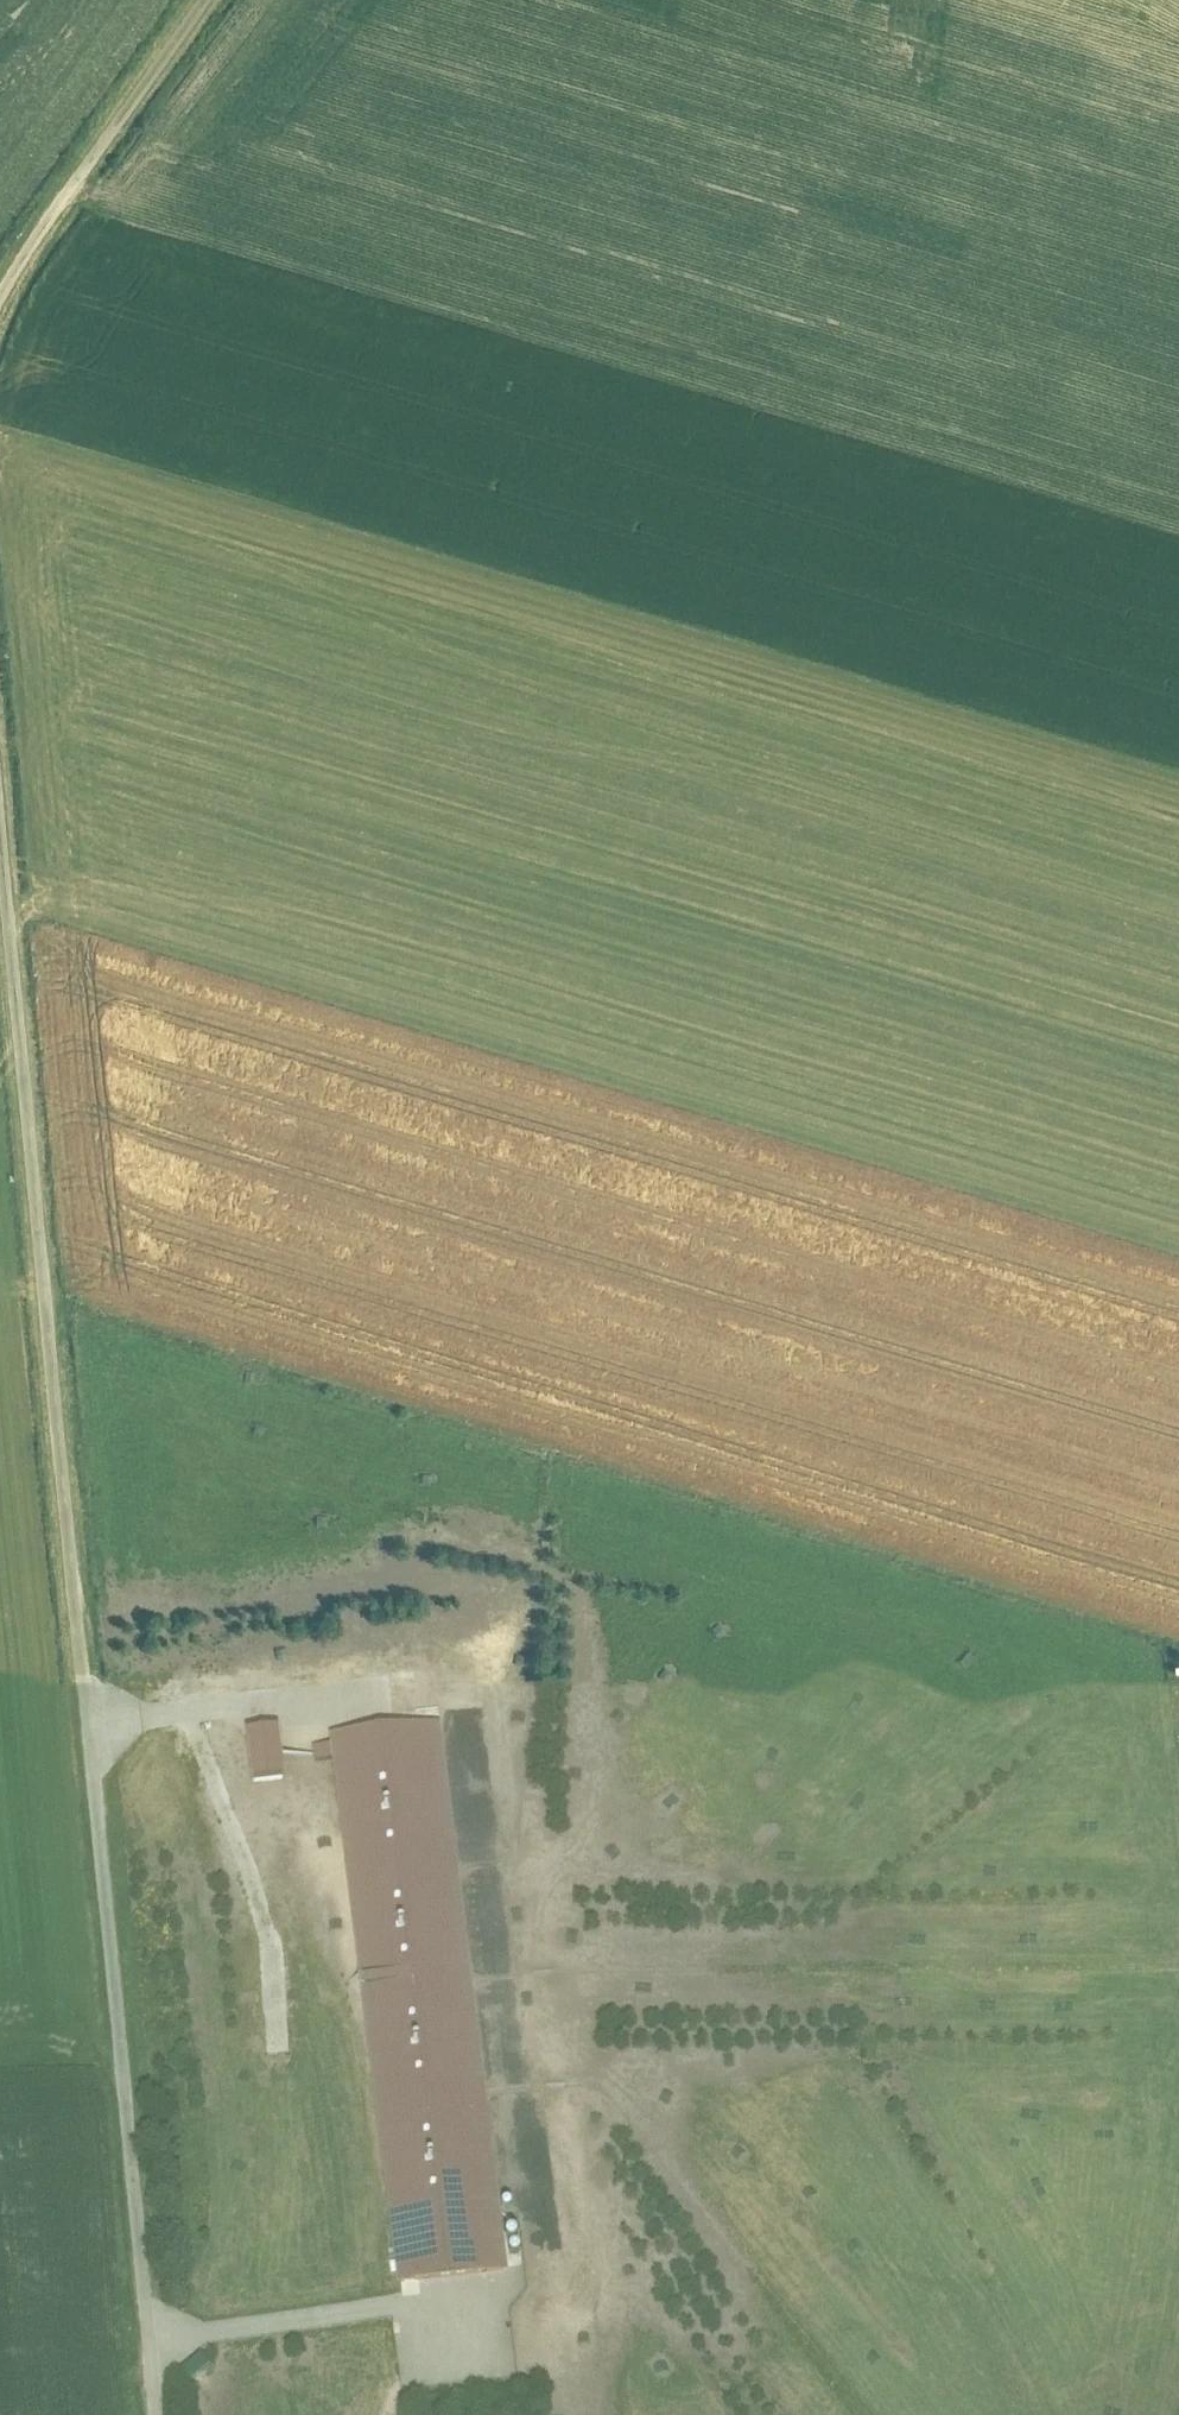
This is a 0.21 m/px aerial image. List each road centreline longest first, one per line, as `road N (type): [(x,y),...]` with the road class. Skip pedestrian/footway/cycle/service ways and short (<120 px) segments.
road 1 (residential): [(156,2414),(0,902)]
road 2 (residential): [(0,296),(203,0)]

